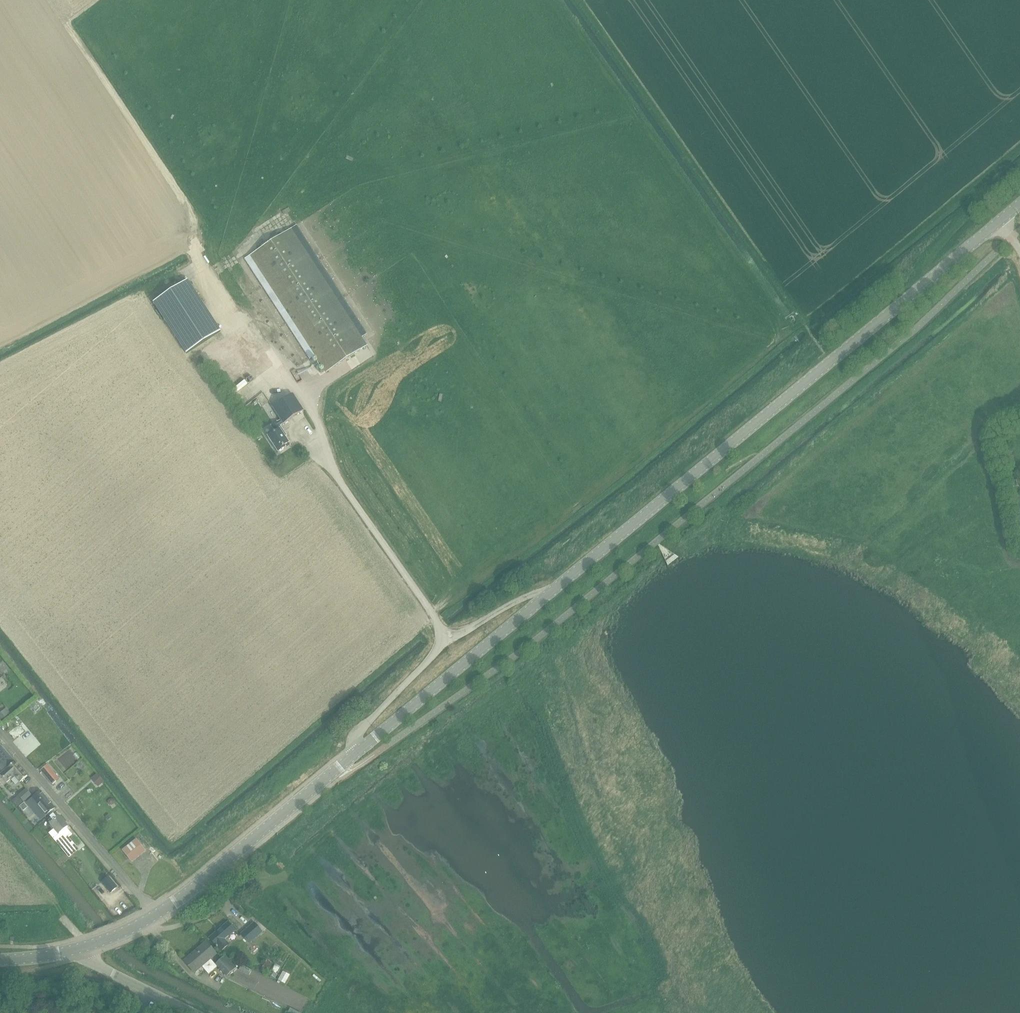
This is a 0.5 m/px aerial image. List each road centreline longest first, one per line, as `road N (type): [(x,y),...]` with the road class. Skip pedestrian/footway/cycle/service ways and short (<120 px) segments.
road 1 (secondary): [(153,916),(1019,204)]
road 2 (residential): [(153,916),(0,732)]
road 3 (tertiary): [(197,1012),(100,968),(78,948)]

